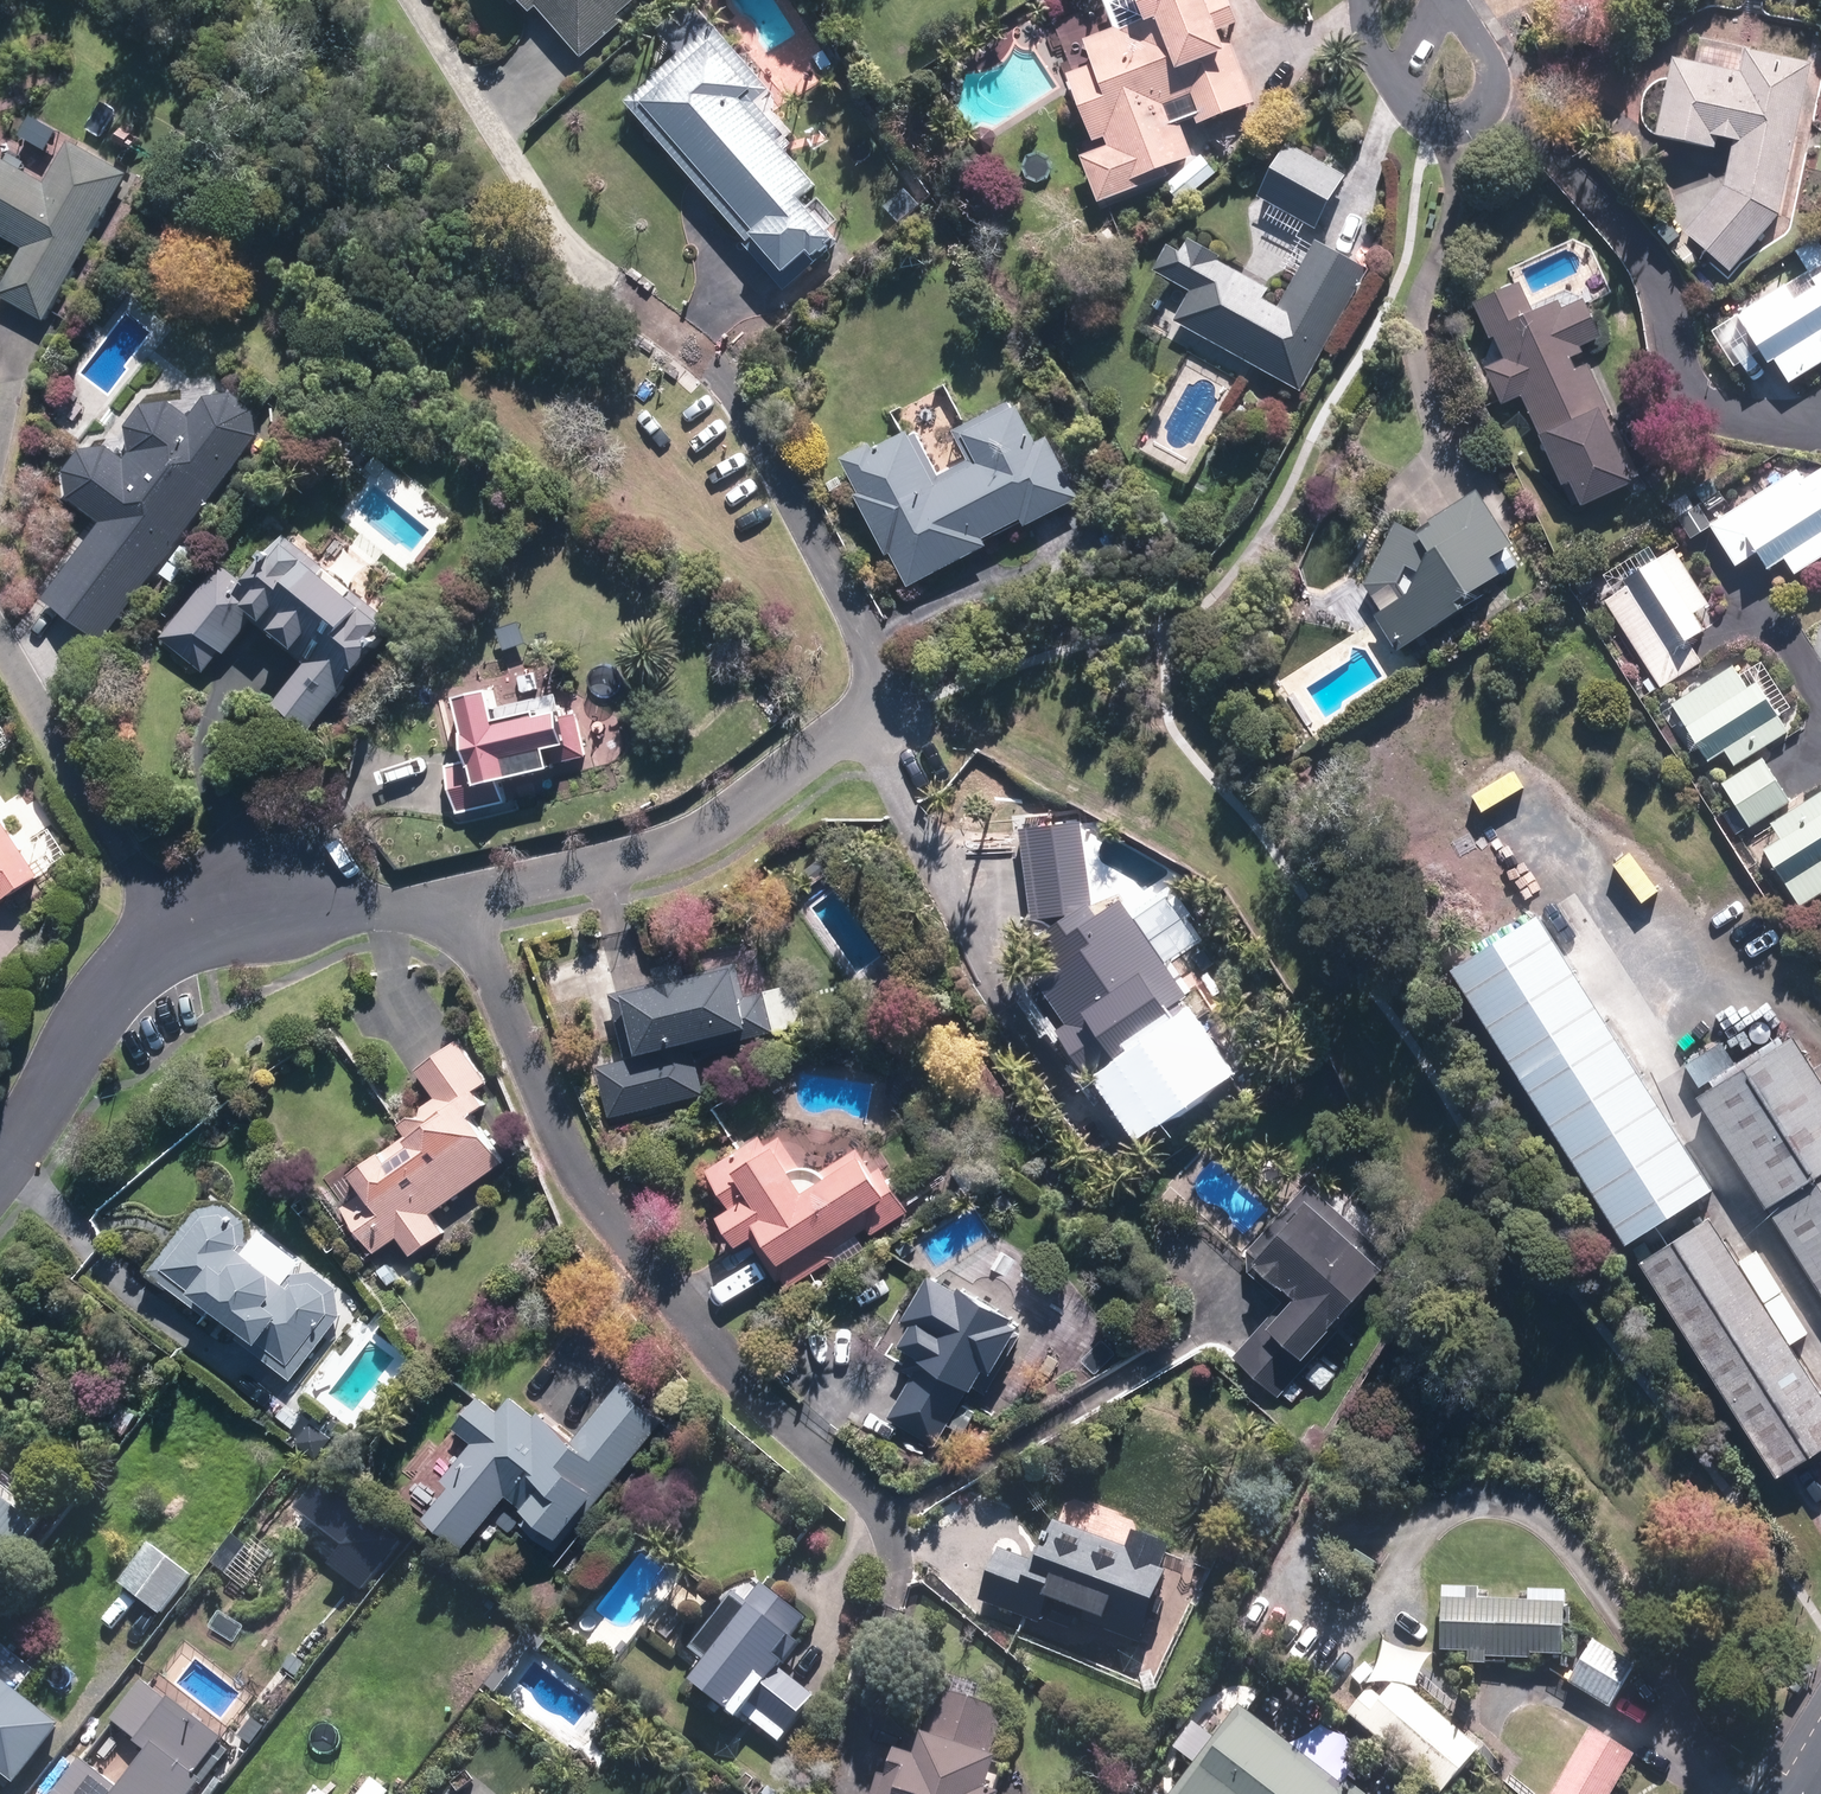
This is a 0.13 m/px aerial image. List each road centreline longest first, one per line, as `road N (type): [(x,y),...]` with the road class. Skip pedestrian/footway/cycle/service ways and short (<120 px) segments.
road 1 (residential): [(898,1555),(872,1504),(748,1388),(579,1180),(452,903)]
road 2 (residential): [(1492,110),(1623,232),(1662,286),(1692,385),(1723,406),(1820,427)]
road 3 (residential): [(870,715),(703,836),(452,903)]
road 4 (residential): [(0,647),(168,930)]
road 5 (residential): [(168,930),(126,968),(0,1172)]
road 6 (residential): [(1492,110),(1465,128),(1444,130),(1403,98),(1367,40),(1360,0)]
road 7 (residential): [(452,903),(299,888)]
road 8 (residential): [(299,888),(201,911),(168,930)]
road 9 (residential): [(1451,0),(1495,66),(1492,110)]

